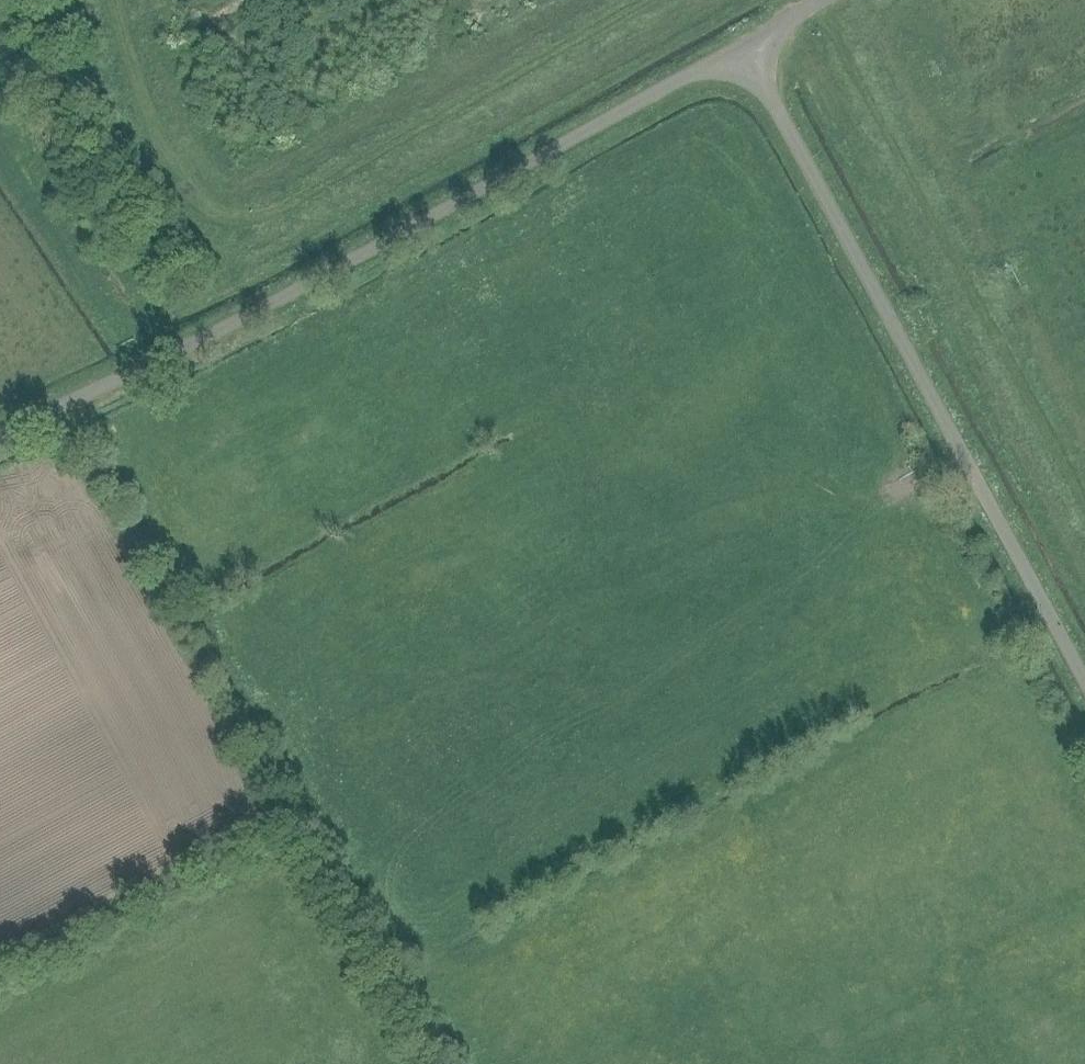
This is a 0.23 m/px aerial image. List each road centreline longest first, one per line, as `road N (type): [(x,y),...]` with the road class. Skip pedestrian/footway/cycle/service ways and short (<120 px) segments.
road 1 (unclassified): [(0,432),(193,342),(743,44)]
road 2 (unclassified): [(1084,682),(743,44)]
road 3 (track): [(639,0),(281,205),(237,212),(193,185),(156,139),(123,67),(110,0)]
road 4 (track): [(1084,486),(826,0)]

